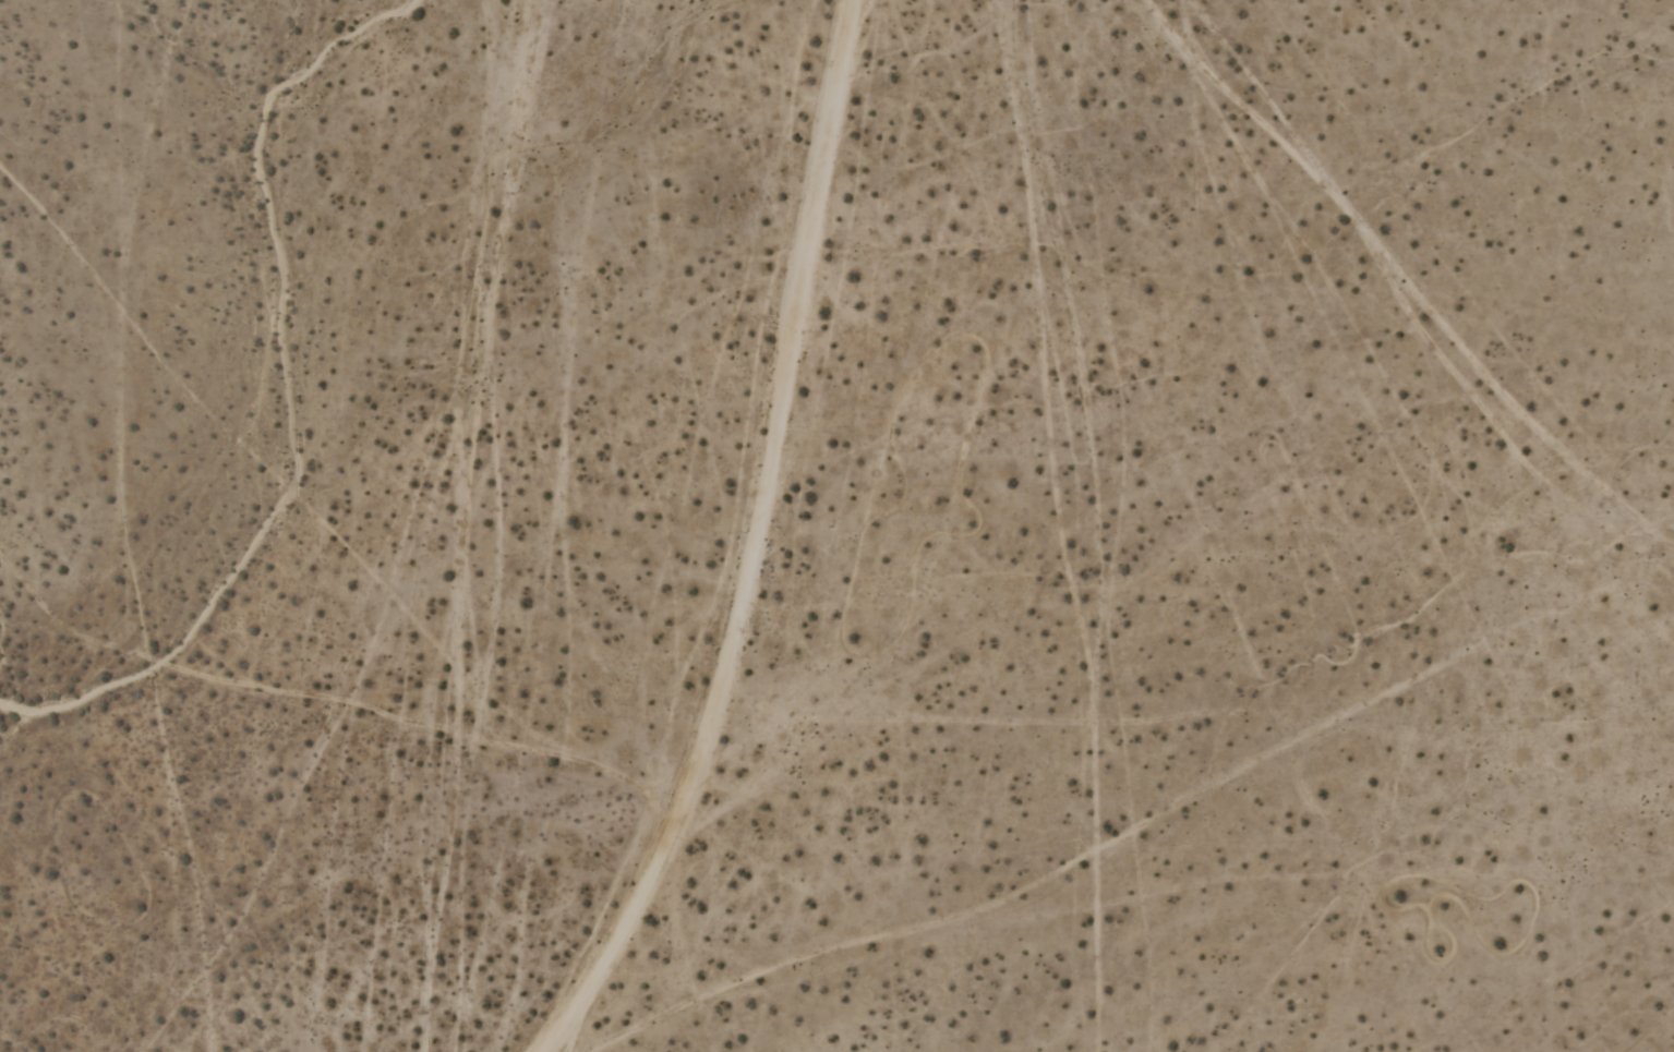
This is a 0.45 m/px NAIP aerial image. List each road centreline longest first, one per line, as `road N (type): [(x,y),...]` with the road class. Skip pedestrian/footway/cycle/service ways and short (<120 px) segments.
road 1 (track): [(547,1051),(617,947),(661,863),(718,716),(851,0)]

